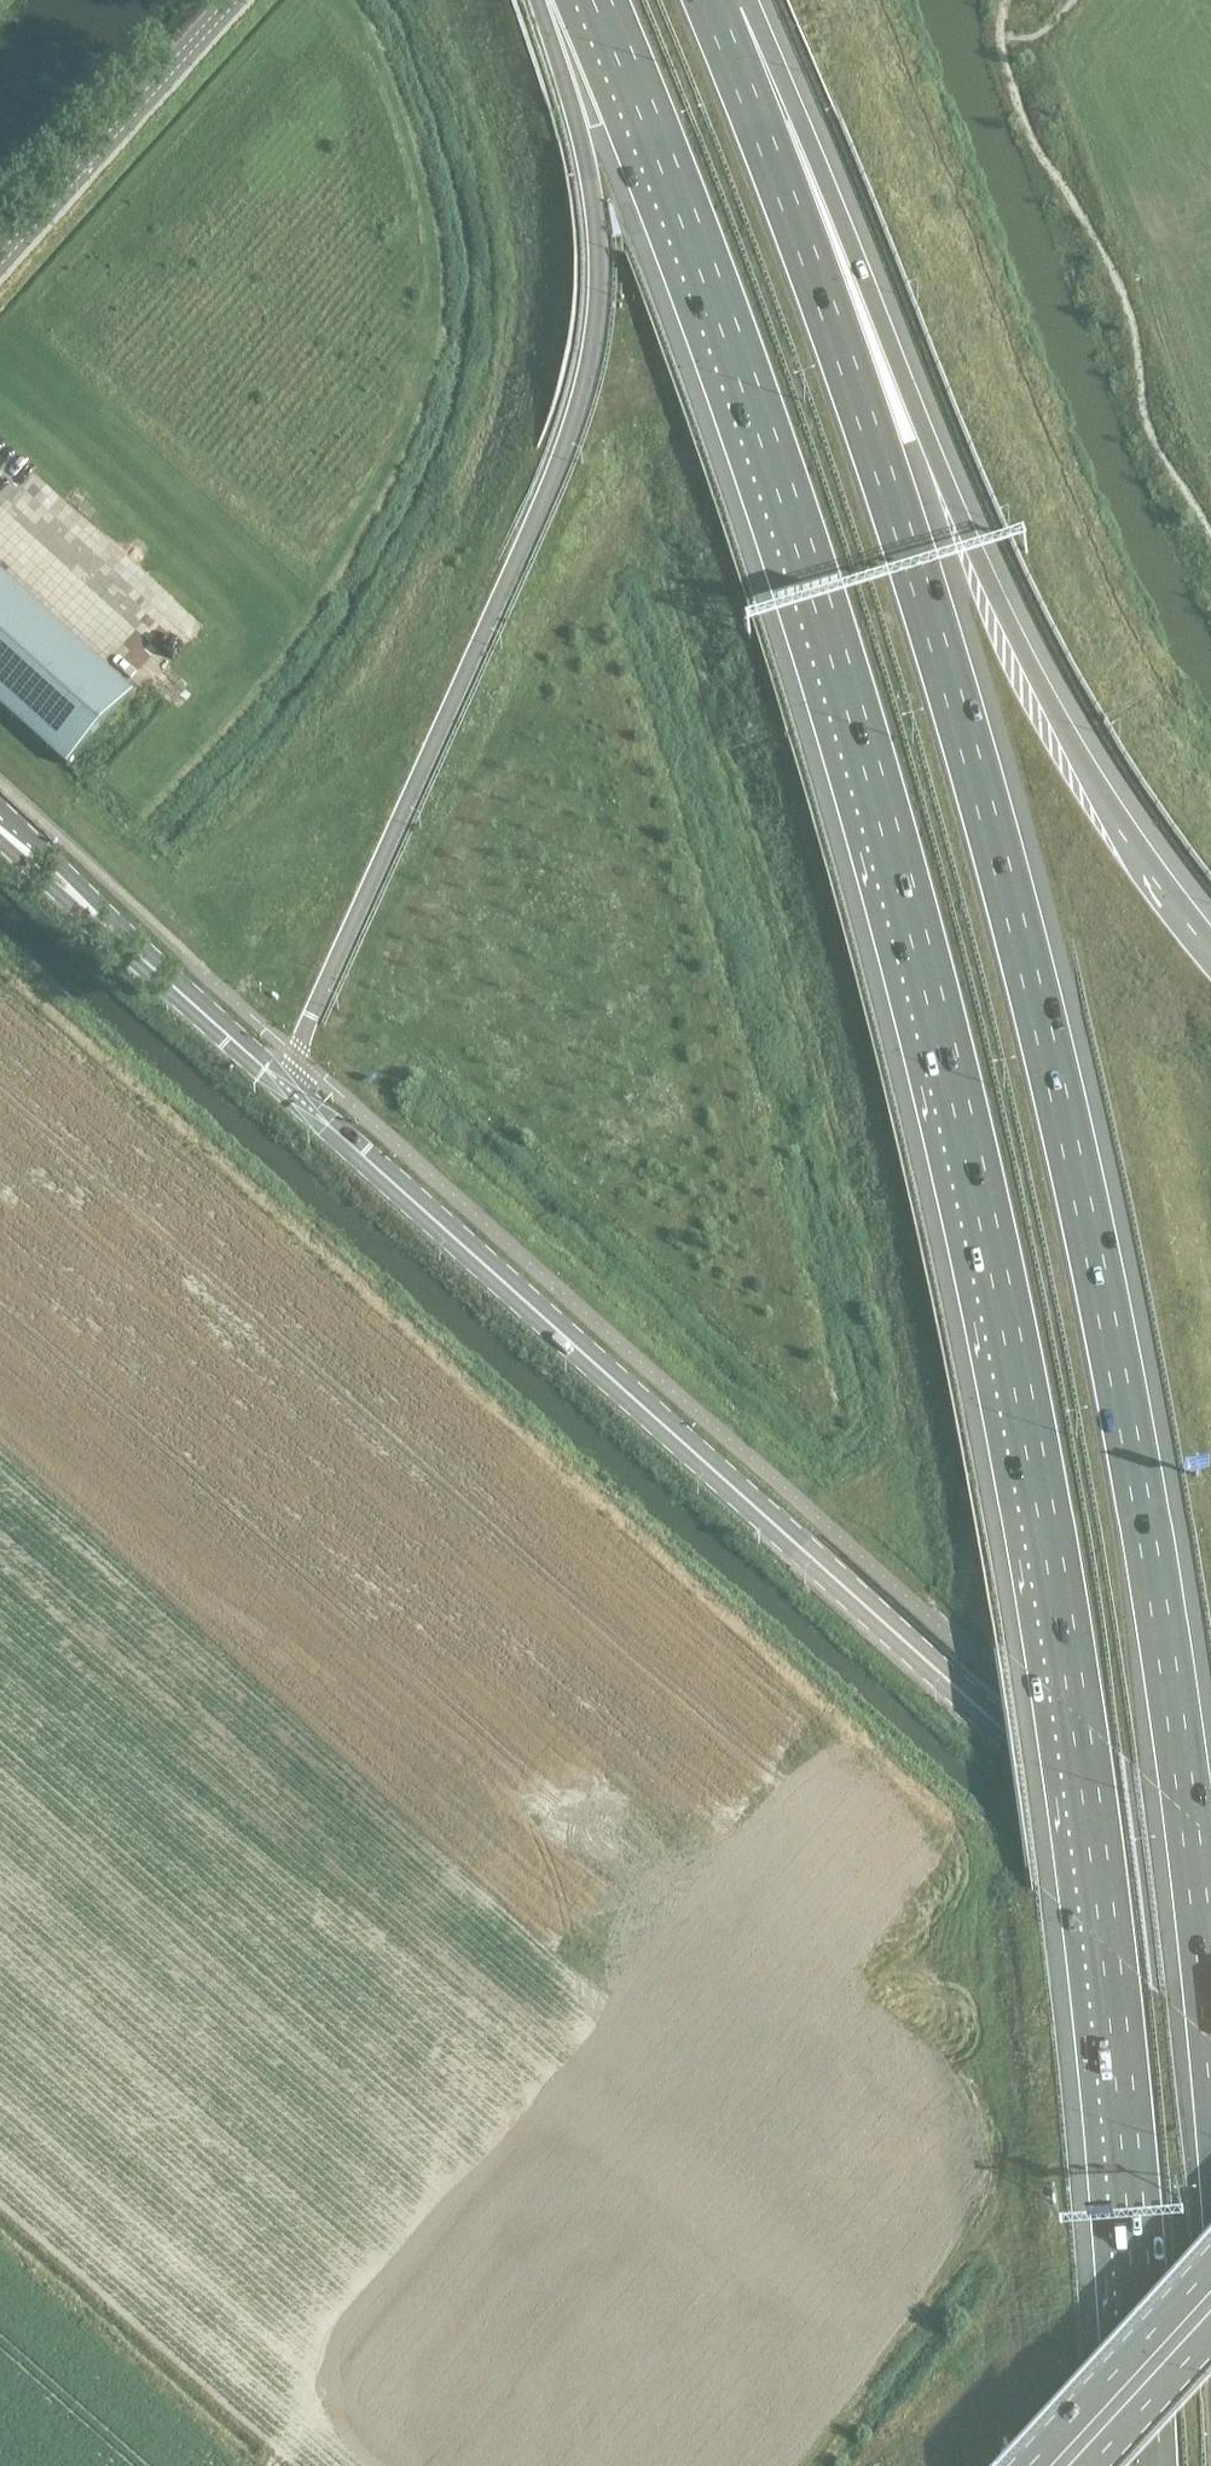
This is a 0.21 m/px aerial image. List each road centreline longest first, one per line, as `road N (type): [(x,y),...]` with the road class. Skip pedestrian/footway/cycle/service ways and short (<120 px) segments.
road 1 (motorway): [(604,0),(743,360),(856,707),(1000,1266),(1045,1487),(1112,1964),(1151,2465)]
road 2 (motorway): [(1210,2010),(1159,1605),(1057,1063),(906,519),(712,17)]
road 3 (secondary): [(1210,1914),(0,826)]
road 4 (motorway): [(1210,933),(1085,758),(712,17)]
road 5 (unclassified): [(0,265),(235,0)]
road 6 (motorway): [(1210,2265),(1027,2465)]
road 7 (motorway): [(1087,2465),(1210,2330)]

